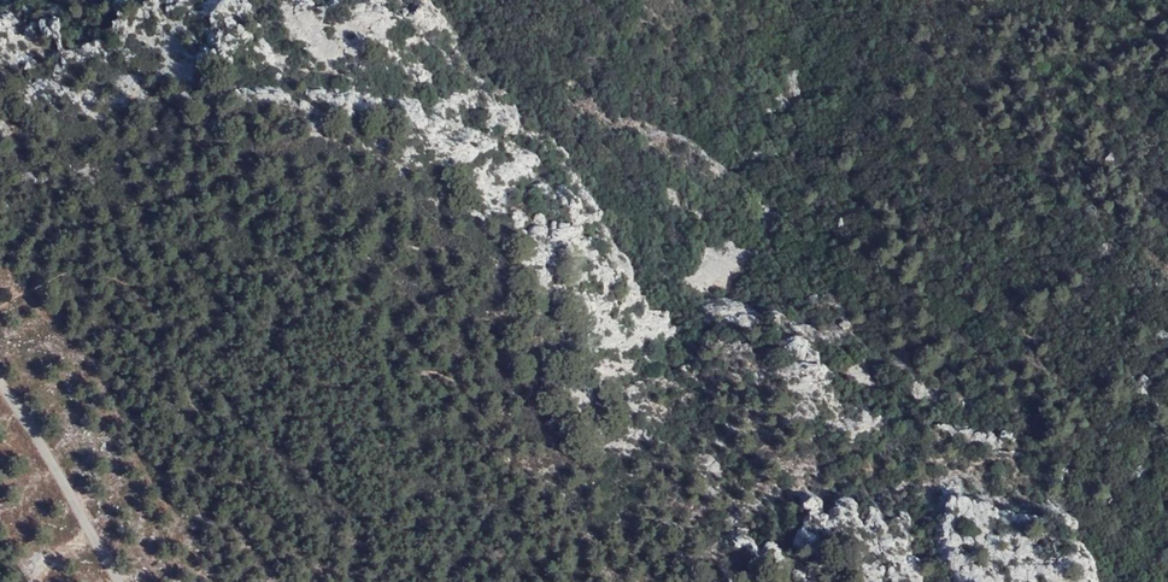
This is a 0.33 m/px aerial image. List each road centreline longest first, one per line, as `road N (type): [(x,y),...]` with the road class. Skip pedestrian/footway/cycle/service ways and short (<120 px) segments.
road 1 (unclassified): [(120,581),(0,384)]

